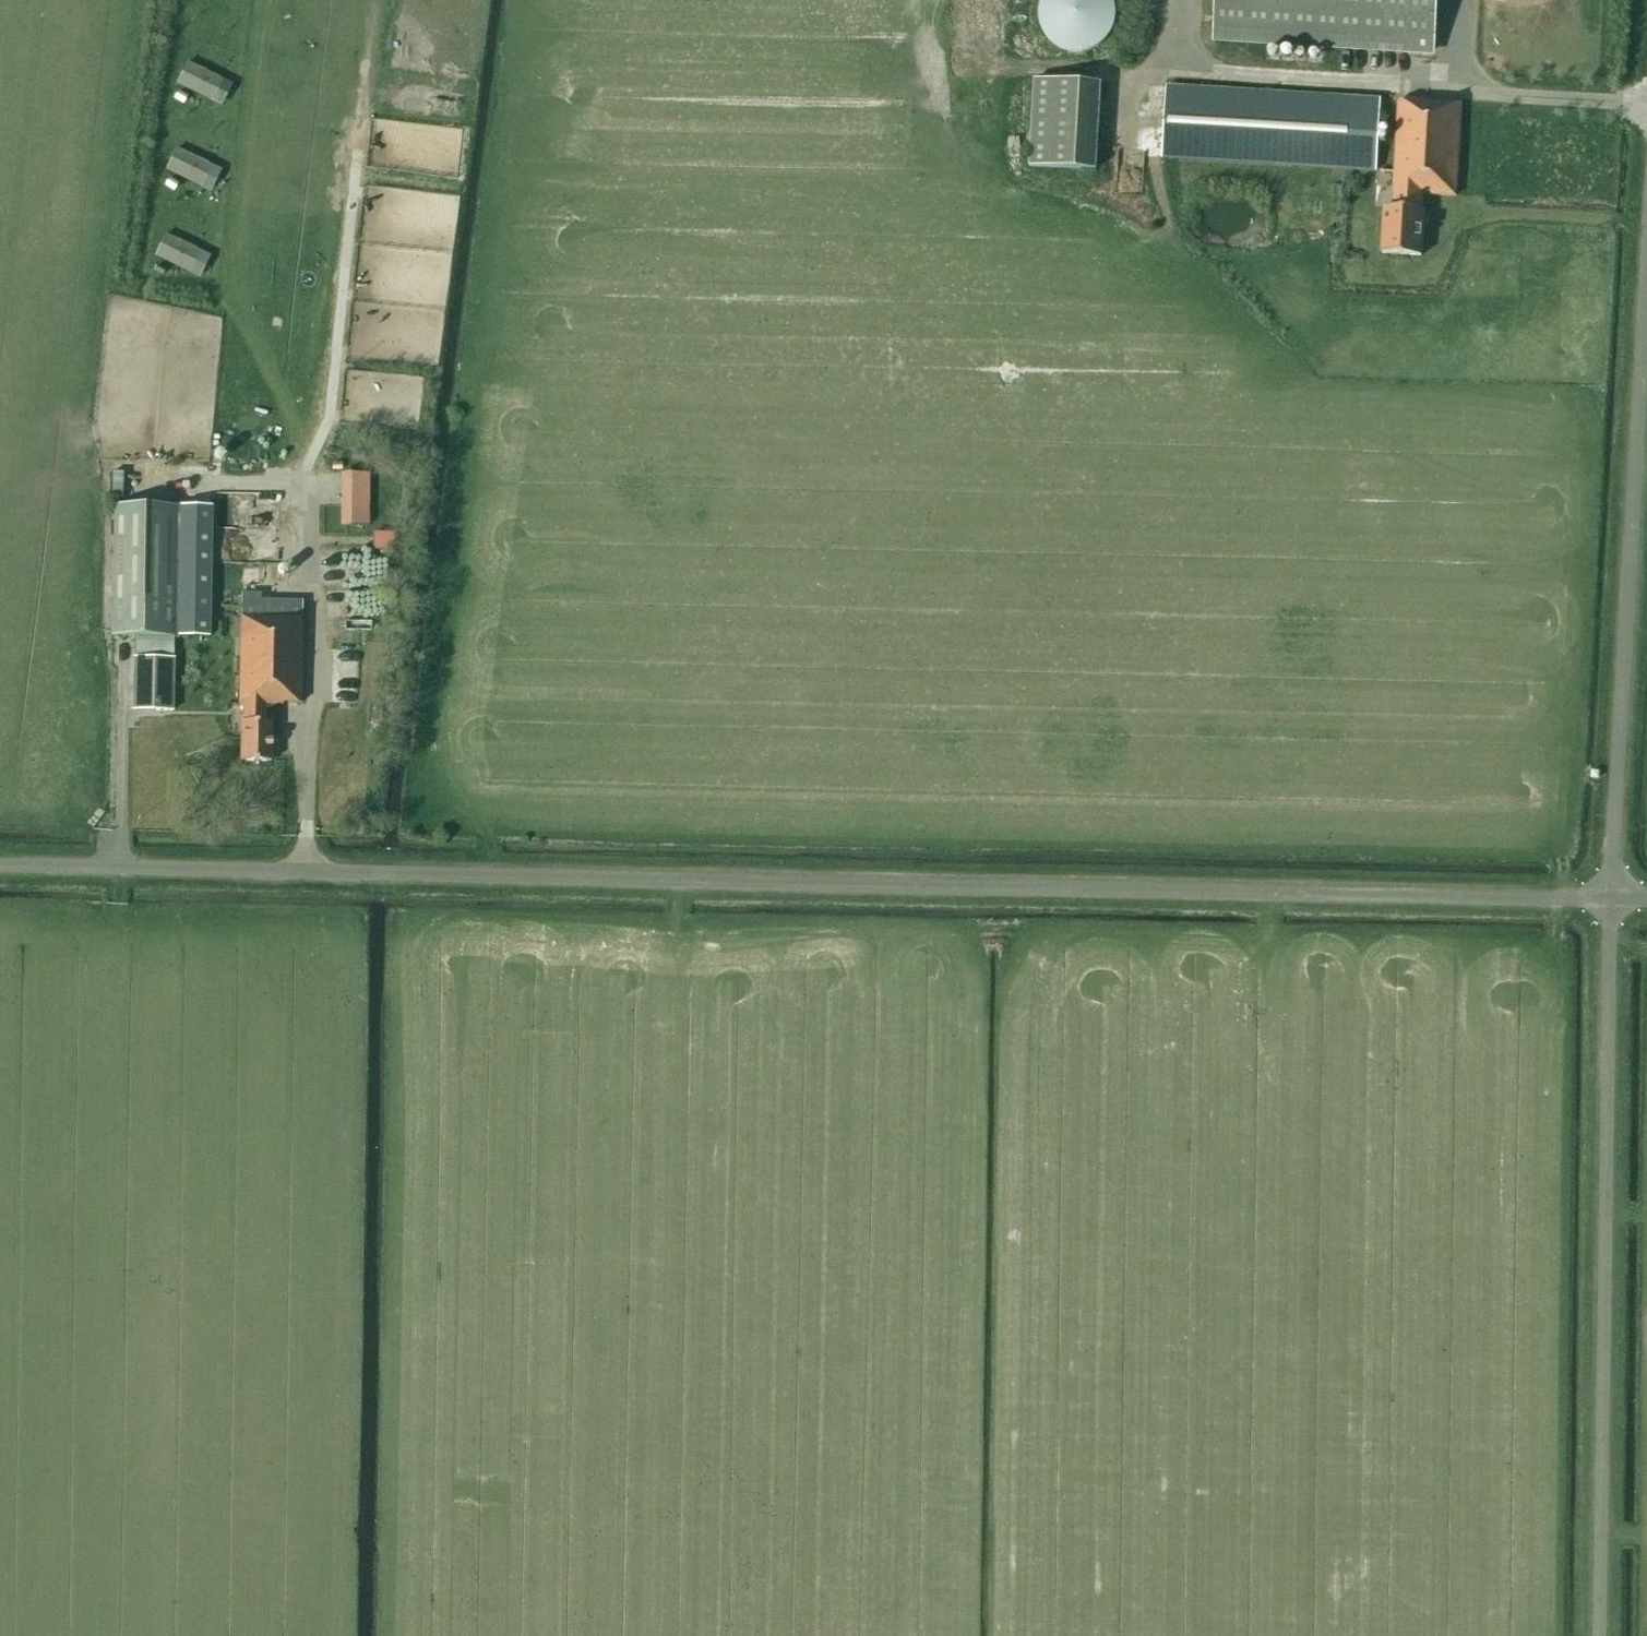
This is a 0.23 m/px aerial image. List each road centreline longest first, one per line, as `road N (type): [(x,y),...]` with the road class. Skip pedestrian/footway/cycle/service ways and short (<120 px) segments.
road 1 (unclassified): [(1610,890),(0,858)]
road 2 (unclassified): [(1596,1635),(1610,890)]
road 3 (unclassified): [(1610,890),(1646,249)]

